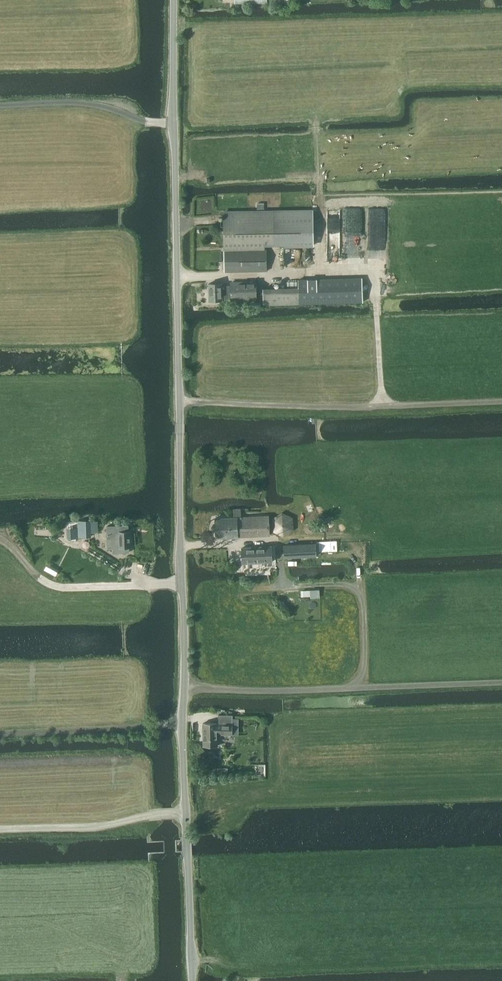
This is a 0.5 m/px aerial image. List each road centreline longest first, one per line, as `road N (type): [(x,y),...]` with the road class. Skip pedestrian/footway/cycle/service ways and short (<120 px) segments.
road 1 (tertiary): [(190,980),(174,0)]
road 2 (track): [(383,406),(375,271),(321,273),(316,117)]
road 3 (track): [(501,401),(331,406),(179,399)]
road 4 (track): [(349,688),(364,674),(367,658),(357,588),(342,582),(242,588)]

